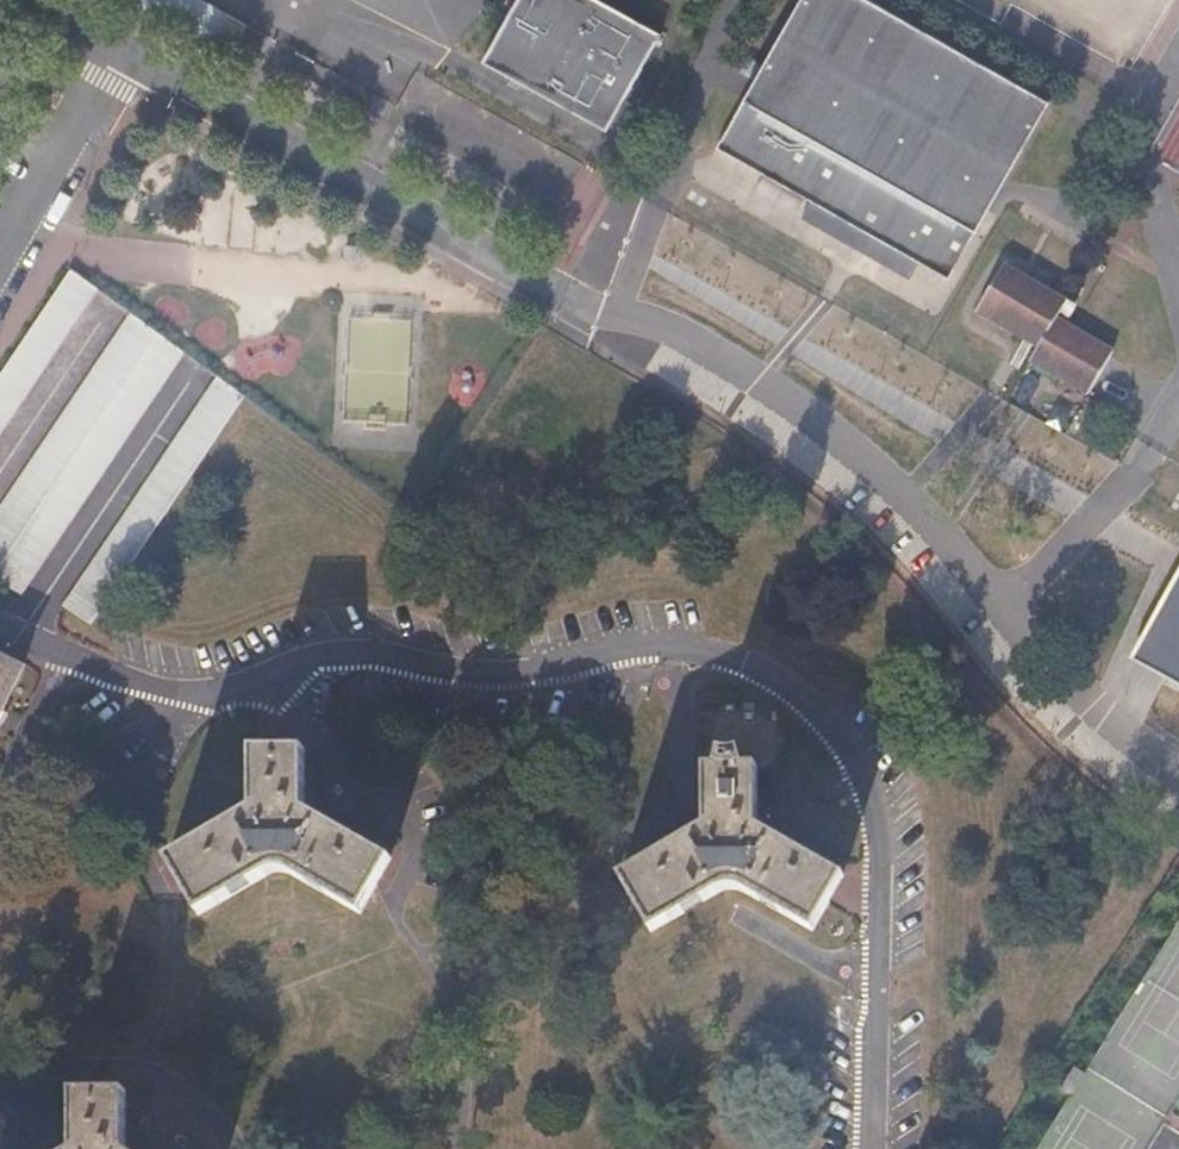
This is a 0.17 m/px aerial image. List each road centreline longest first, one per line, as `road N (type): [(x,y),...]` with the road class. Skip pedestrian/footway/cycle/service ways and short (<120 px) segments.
road 1 (residential): [(0,263),(125,47)]

